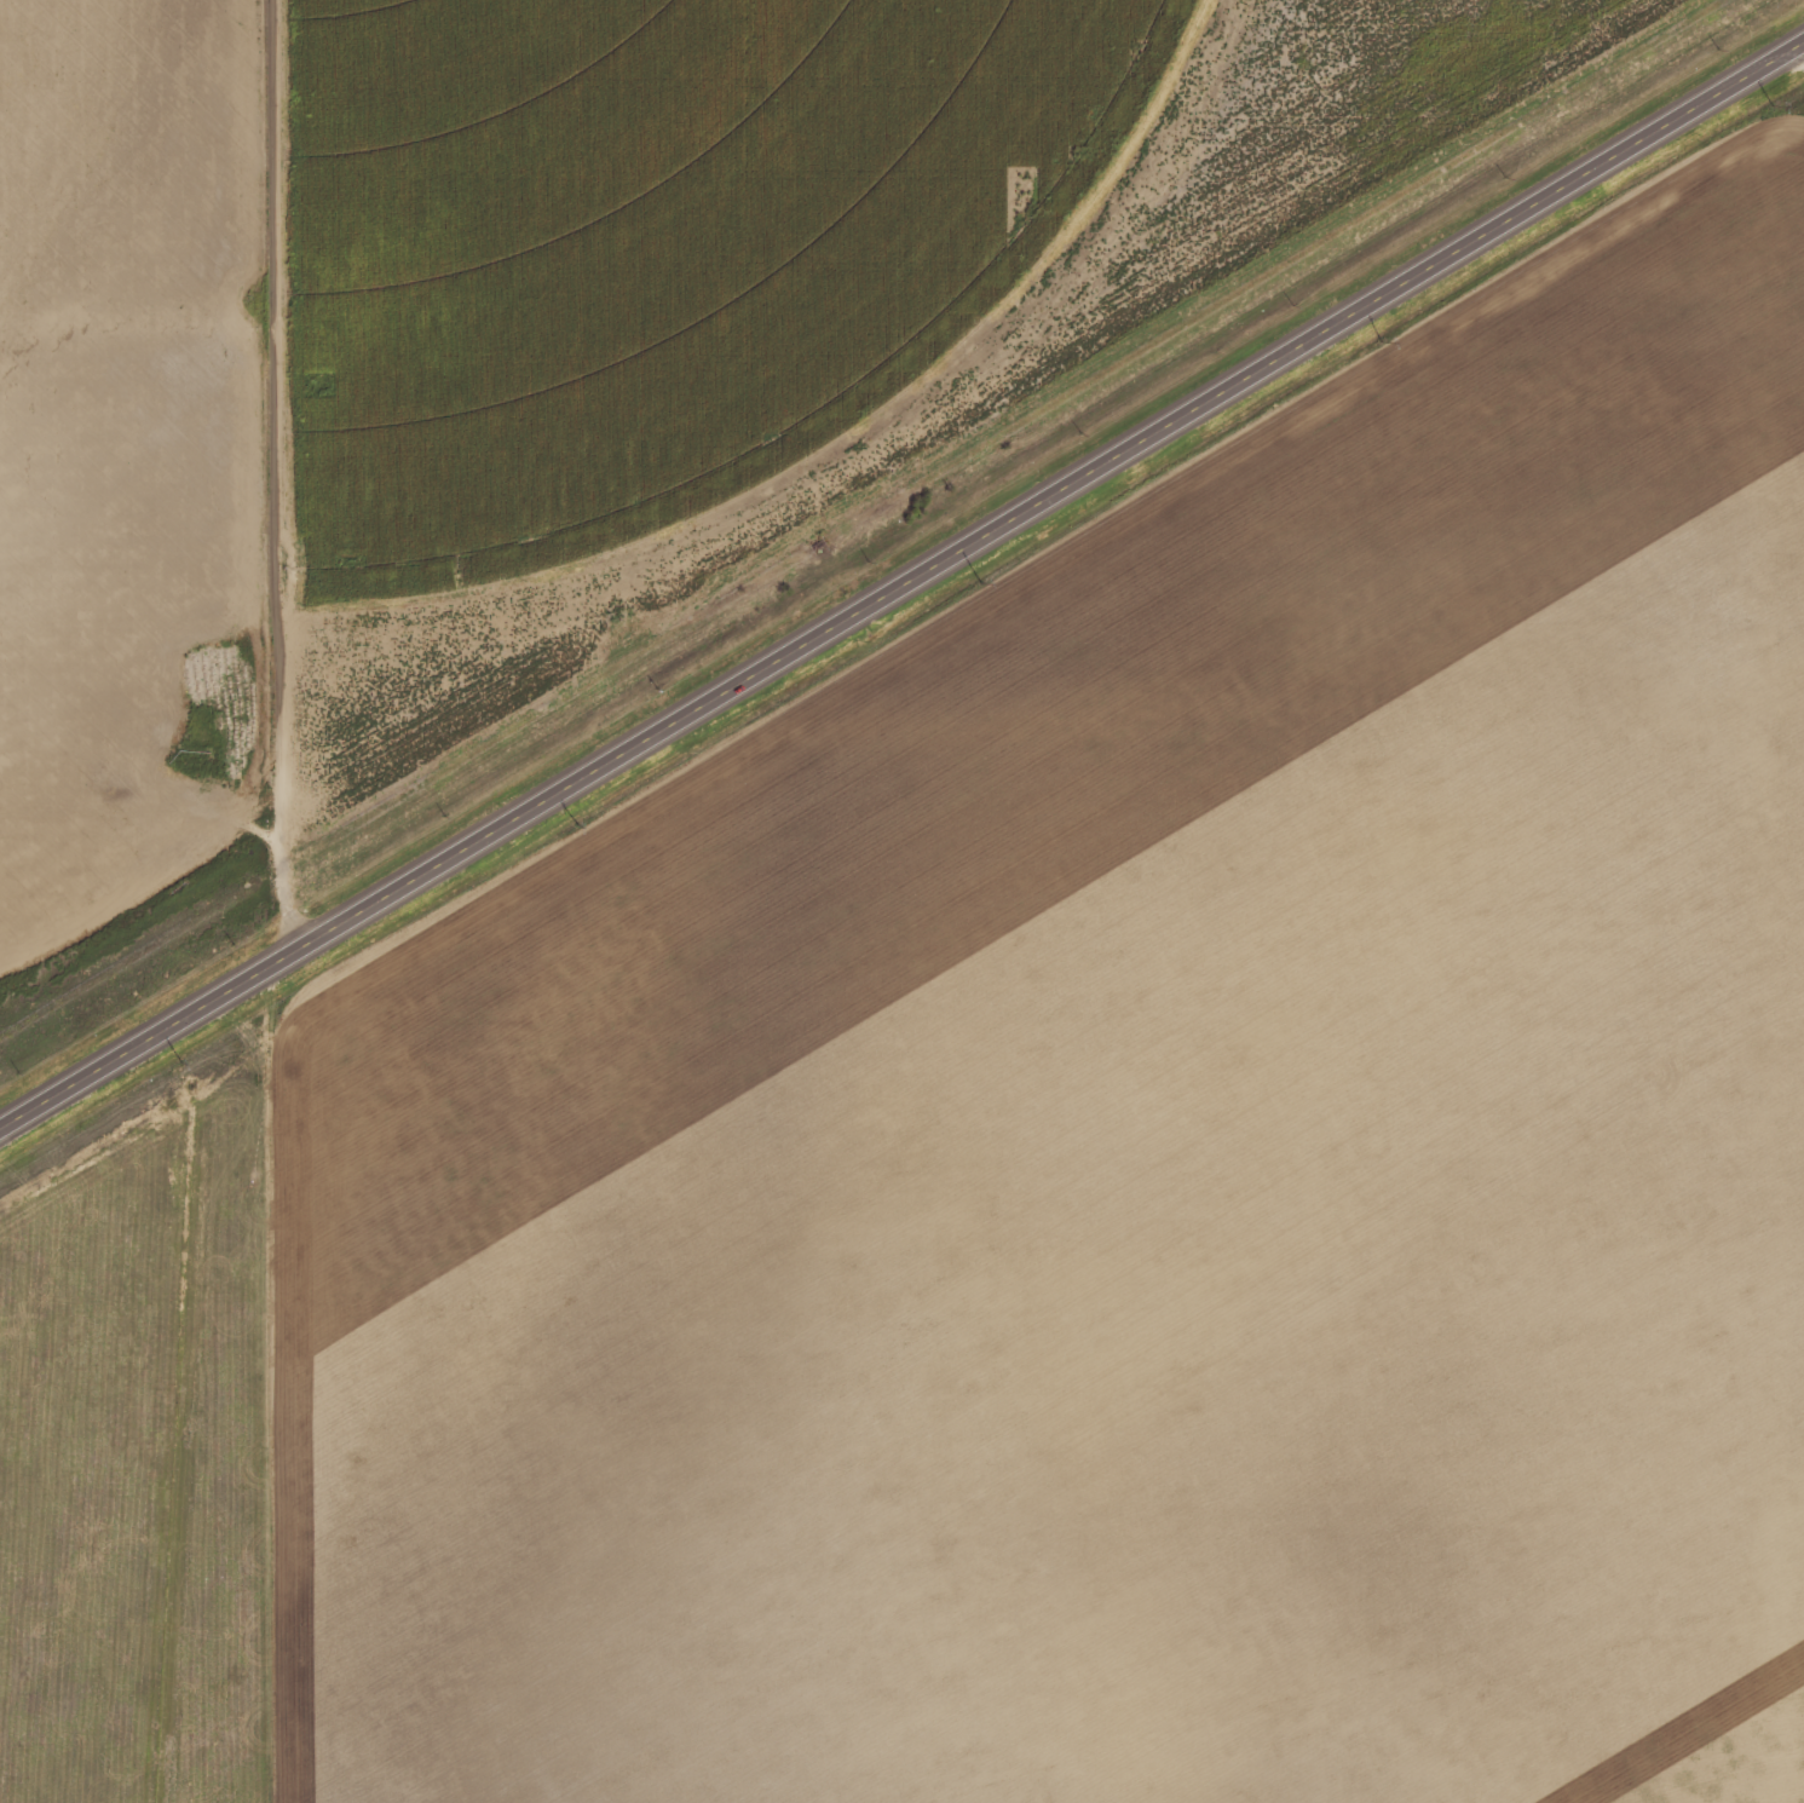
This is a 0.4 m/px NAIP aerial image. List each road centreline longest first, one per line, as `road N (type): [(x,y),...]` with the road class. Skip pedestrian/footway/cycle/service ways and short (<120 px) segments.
road 1 (primary): [(0,1131),(1803,48)]

